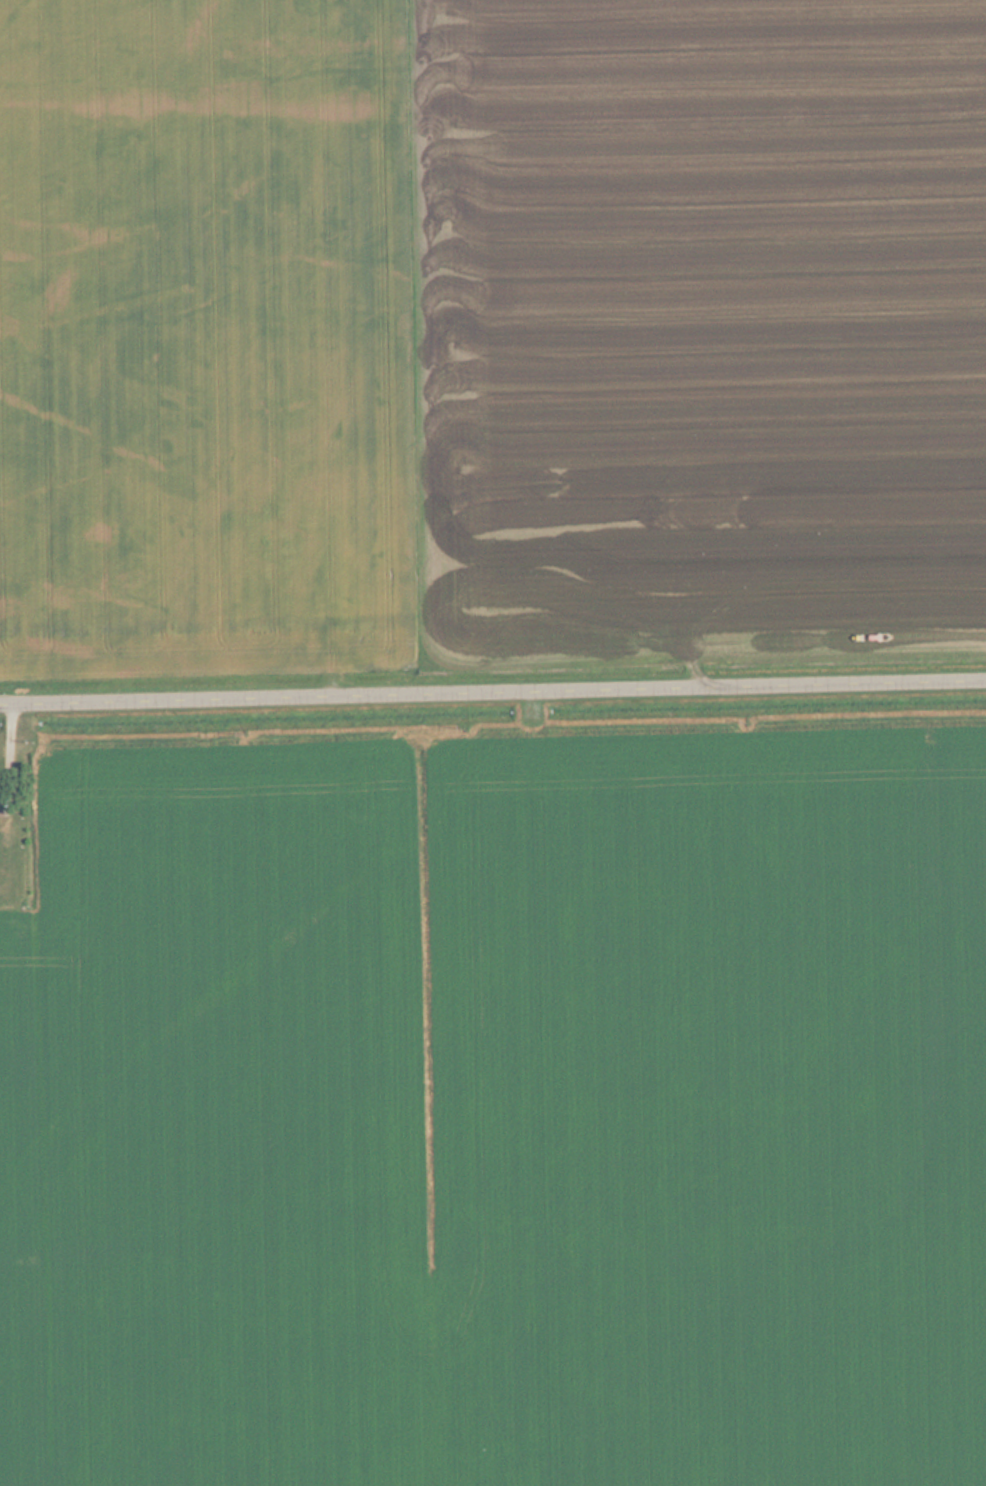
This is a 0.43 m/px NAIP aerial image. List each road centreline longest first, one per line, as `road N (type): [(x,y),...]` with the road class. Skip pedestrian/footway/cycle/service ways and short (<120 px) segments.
road 1 (residential): [(0,697),(985,671)]

